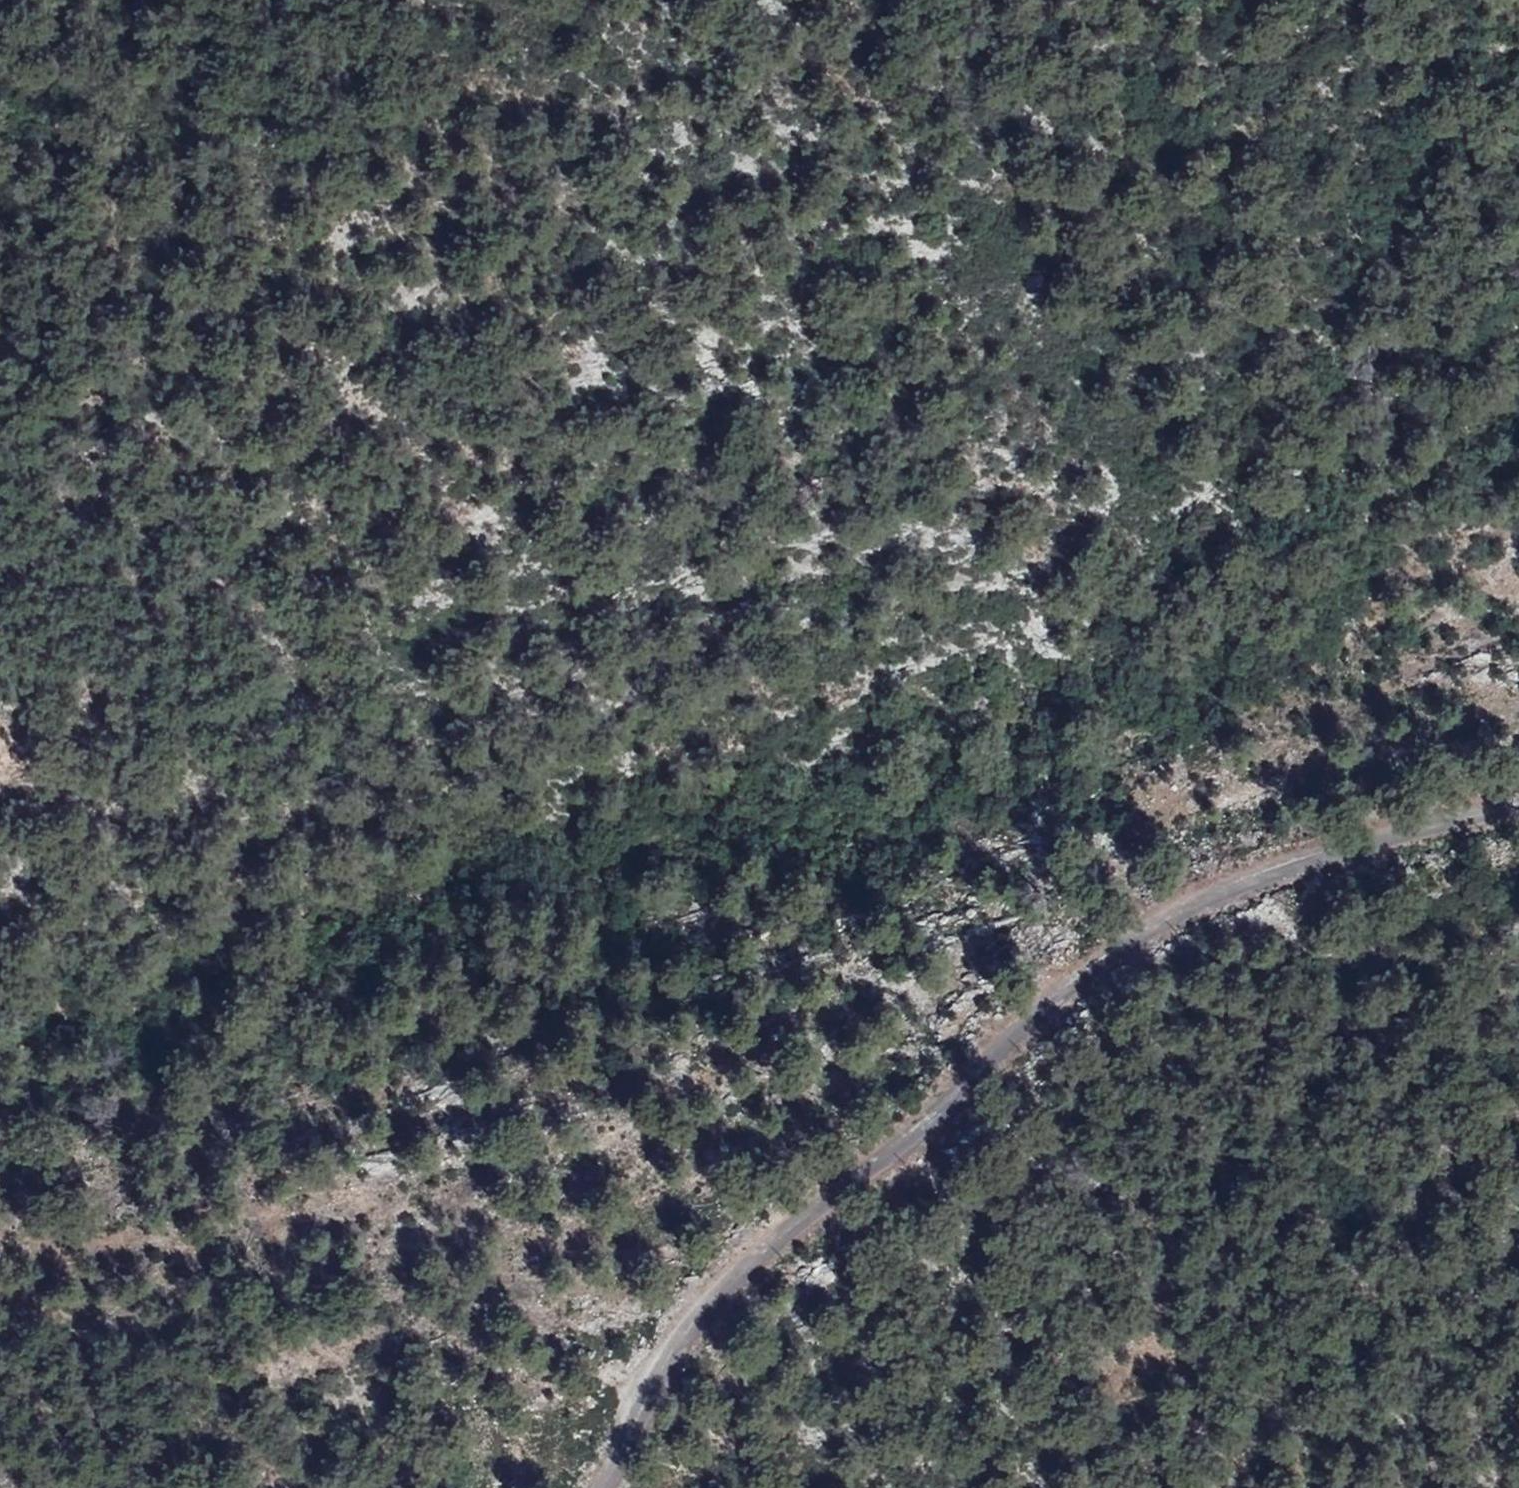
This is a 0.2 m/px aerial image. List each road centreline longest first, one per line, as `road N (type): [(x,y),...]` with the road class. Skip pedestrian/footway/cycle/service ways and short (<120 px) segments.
road 1 (unclassified): [(605,1487),(661,1347),(734,1263),(896,1146),(1028,1022),(1172,909),(1278,870),(1518,813)]

